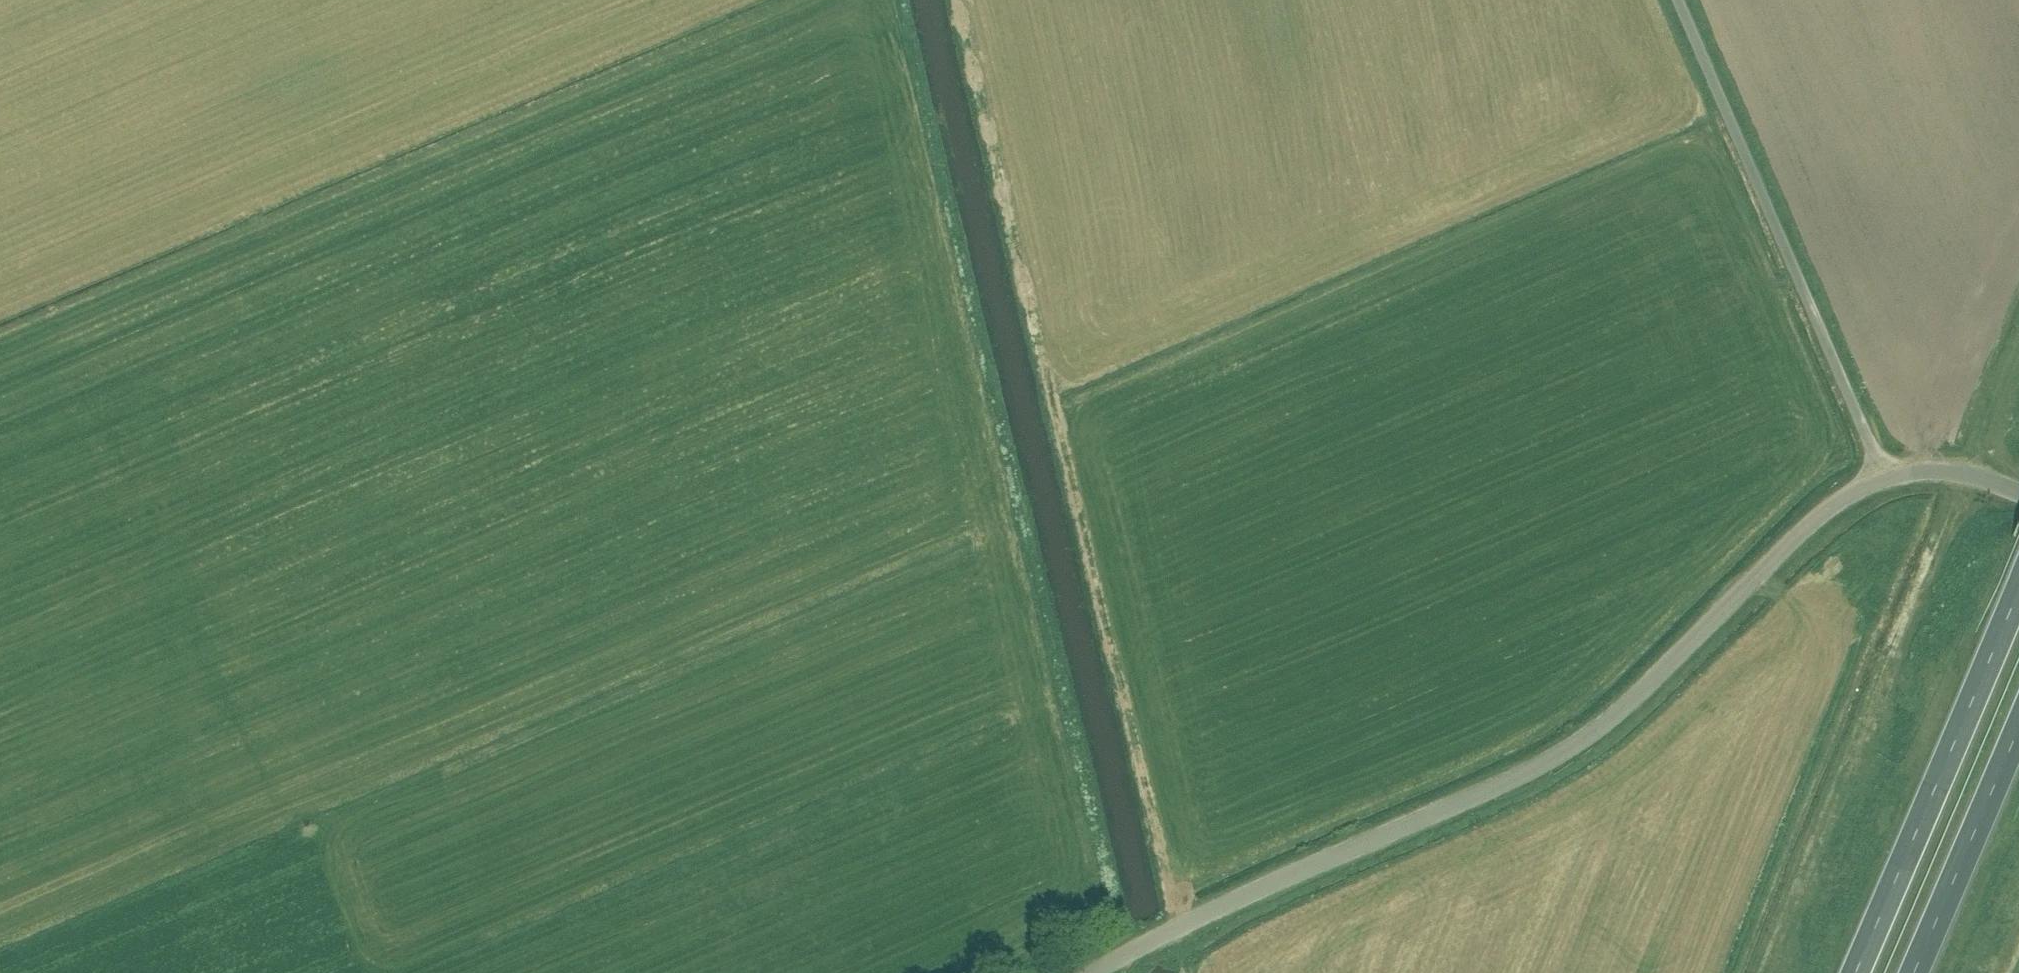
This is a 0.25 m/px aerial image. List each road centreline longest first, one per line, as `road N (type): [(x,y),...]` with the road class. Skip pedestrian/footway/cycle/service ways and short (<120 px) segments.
road 1 (unclassified): [(1098,972),(1231,903),(1551,762),(1649,687),(1810,525),(1888,478),(1953,472),(2018,494)]
road 2 (track): [(1888,478),(1680,0)]
road 3 (trunk): [(2018,590),(1854,972)]
road 4 (trunk): [(1914,972),(2018,726)]

